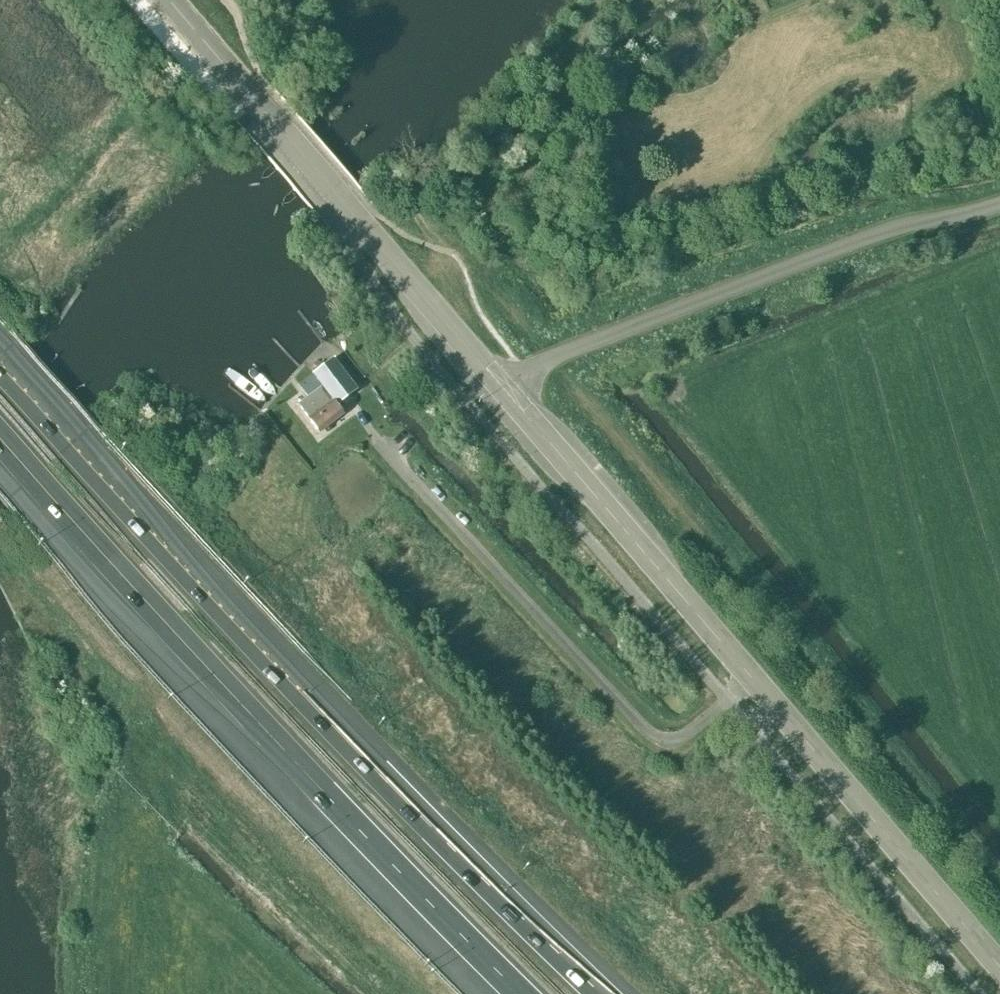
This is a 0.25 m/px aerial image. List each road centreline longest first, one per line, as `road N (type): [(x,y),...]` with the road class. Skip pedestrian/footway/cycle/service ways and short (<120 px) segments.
road 1 (motorway): [(602,993),(386,786),(0,366)]
road 2 (tertiary): [(999,963),(499,388)]
road 3 (motorway): [(0,440),(363,842),(521,993)]
road 4 (unclassified): [(499,388),(561,353),(888,230),(999,202)]
road 5 (tertiary): [(499,388),(169,0)]

